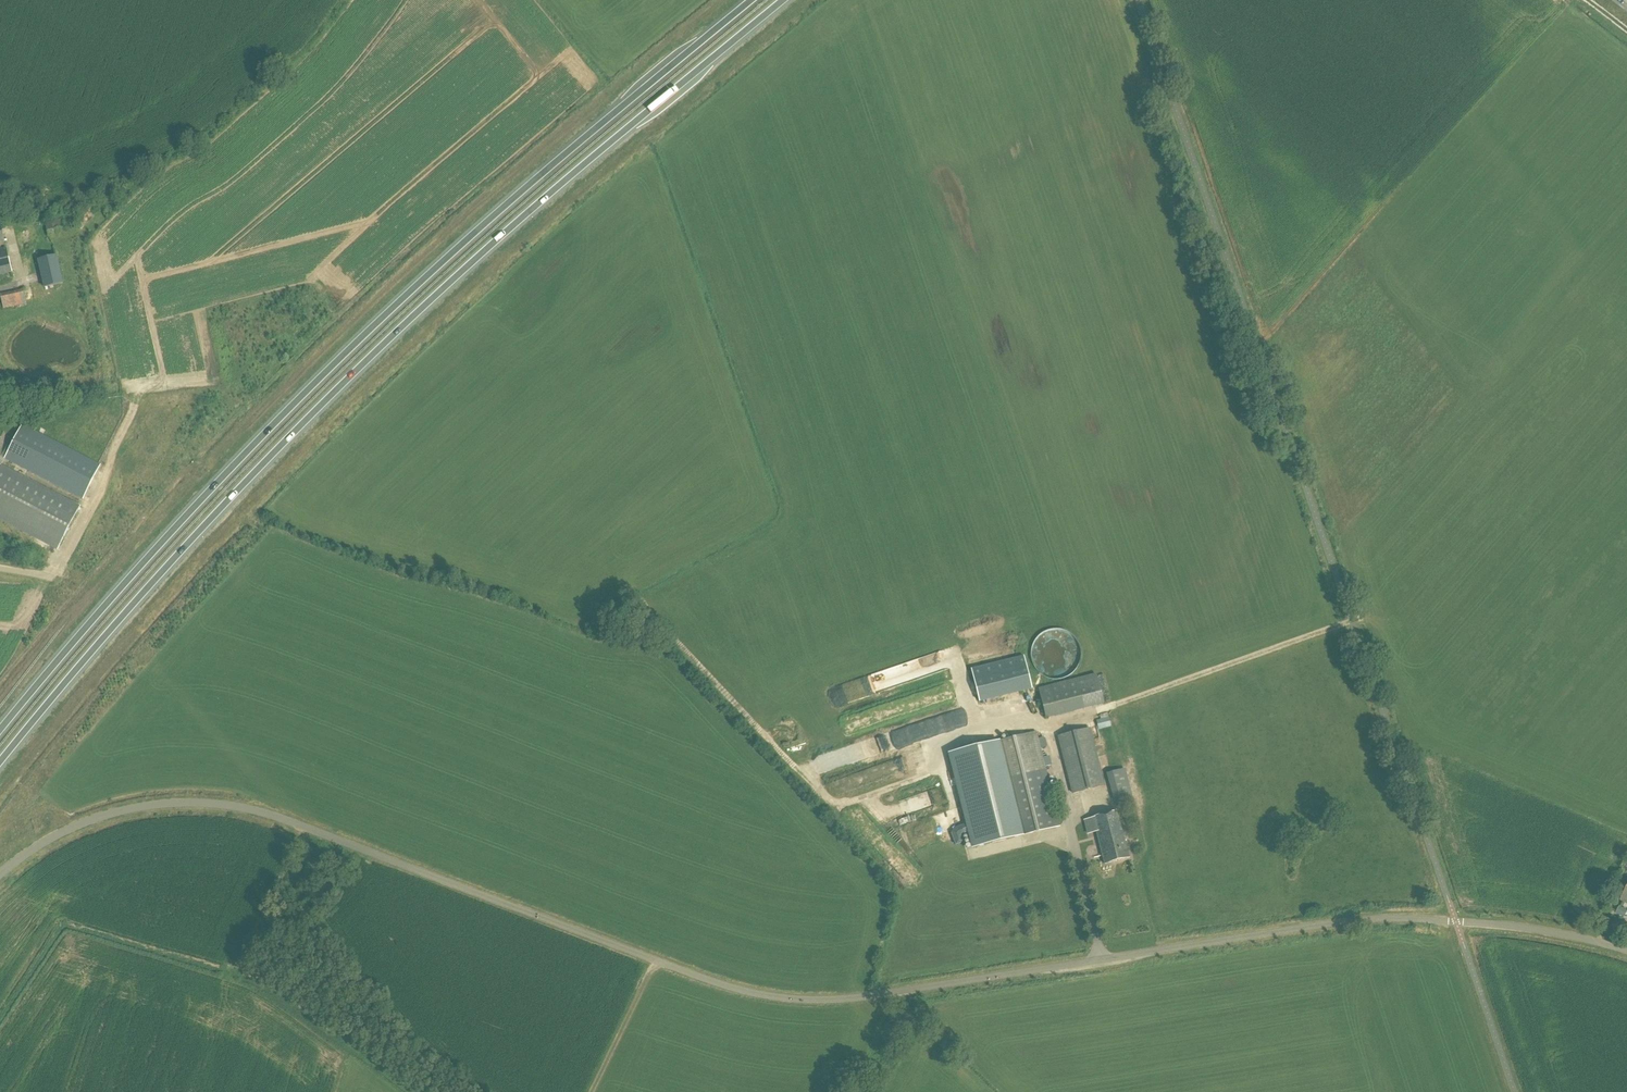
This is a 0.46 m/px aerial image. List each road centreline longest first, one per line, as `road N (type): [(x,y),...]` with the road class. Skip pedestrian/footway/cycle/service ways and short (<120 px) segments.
road 1 (unclassified): [(1626,951),(1518,927),(1365,919),(892,993),(786,998),(705,978),(325,833)]
road 2 (trunk): [(0,765),(291,436),(456,276),(784,0)]
road 3 (trunk): [(751,0),(356,342),(183,517),(0,729)]
road 4 (unclassified): [(0,874),(56,835),(145,805),(215,803),(325,833)]
road 5 (track): [(593,1091),(656,960)]

